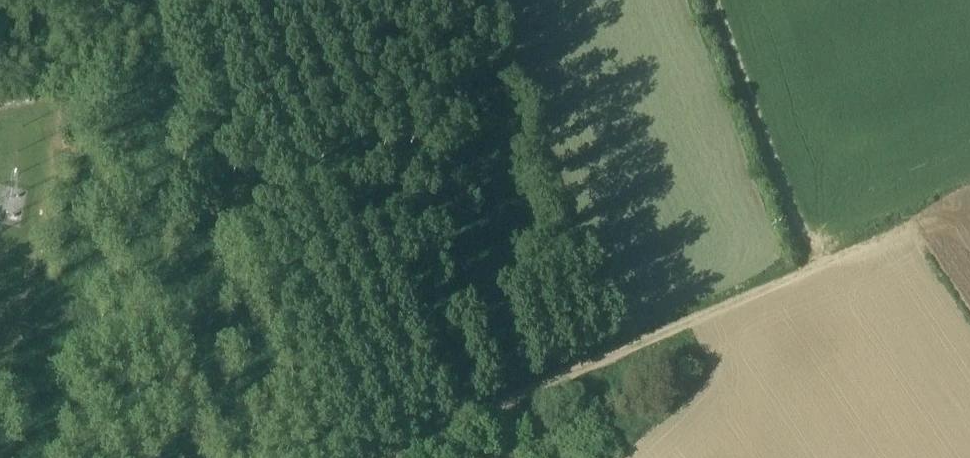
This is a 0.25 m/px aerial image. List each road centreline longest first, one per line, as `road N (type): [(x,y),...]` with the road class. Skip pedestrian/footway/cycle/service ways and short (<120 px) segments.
road 1 (track): [(888,240),(387,457)]

